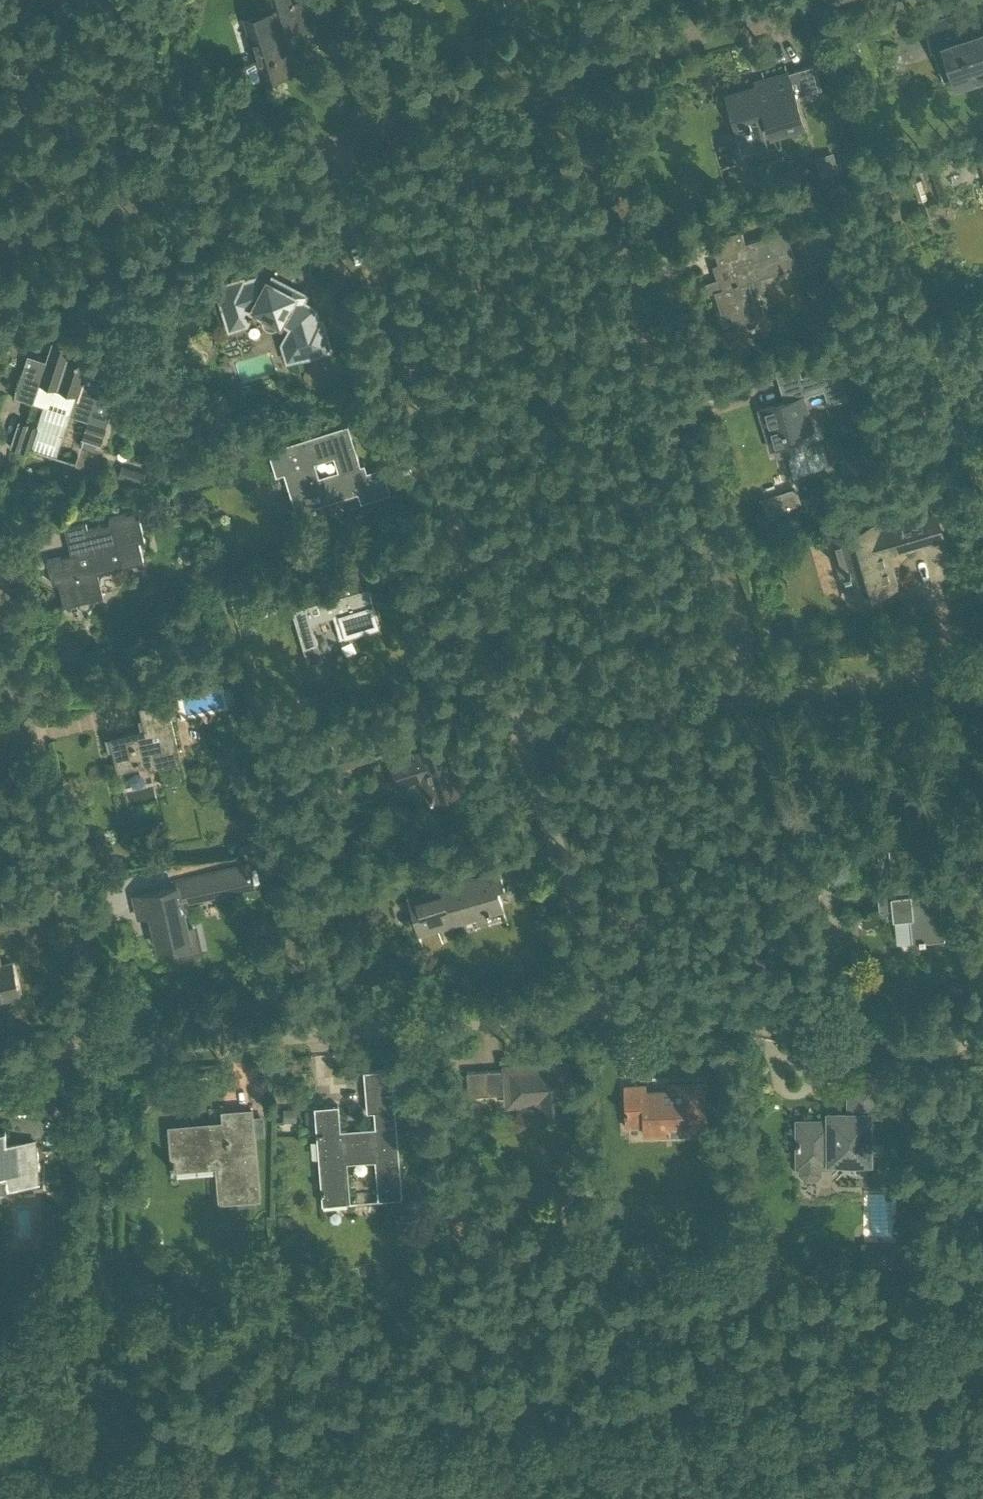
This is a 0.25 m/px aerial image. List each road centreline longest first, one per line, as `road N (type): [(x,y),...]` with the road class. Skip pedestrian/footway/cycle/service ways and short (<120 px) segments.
road 1 (track): [(0,1455),(982,1371)]
road 2 (residential): [(756,696),(559,78)]
road 3 (residential): [(515,716),(335,146)]
road 4 (residential): [(97,1053),(610,1009)]
road 5 (residential): [(97,1053),(0,622)]
road 6 (residential): [(610,1009),(685,1008),(918,1041),(982,1040)]
road 7 (residential): [(0,244),(335,146)]
road 8 (residential): [(610,1009),(515,716)]
road 9 (residential): [(559,78),(817,0)]
road 10 (residential): [(515,716),(756,696)]
road 11 (residential): [(335,146),(559,78)]
road 12 (residential): [(756,696),(982,669)]

